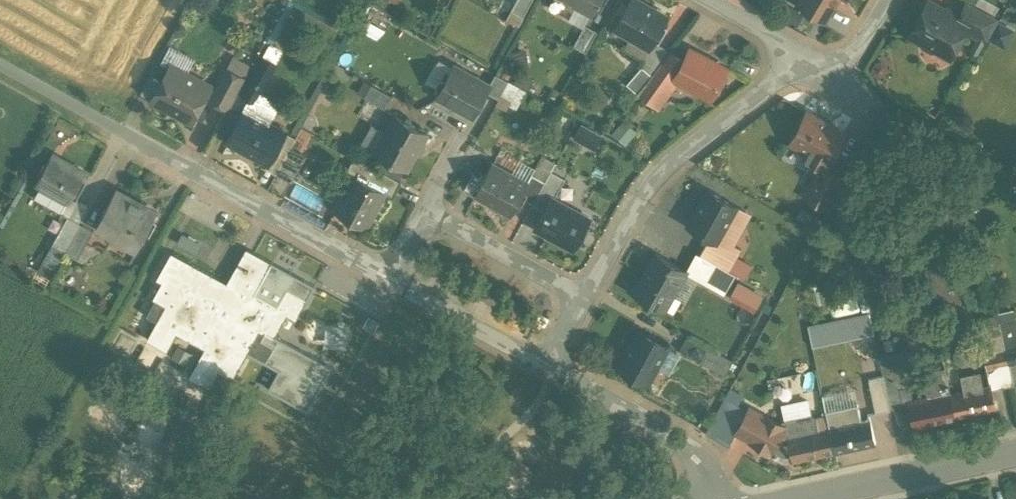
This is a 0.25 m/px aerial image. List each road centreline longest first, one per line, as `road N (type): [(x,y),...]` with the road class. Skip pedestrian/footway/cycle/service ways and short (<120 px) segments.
road 1 (residential): [(386,280),(0,66)]
road 2 (residential): [(826,67),(768,83),(671,160),(587,291)]
road 3 (tertiary): [(1015,448),(781,498)]
road 4 (residential): [(718,498),(692,455),(545,368)]
road 5 (residential): [(545,368),(386,280)]
road 6 (residential): [(587,291),(431,207)]
road 7 (residential): [(826,67),(705,0)]

